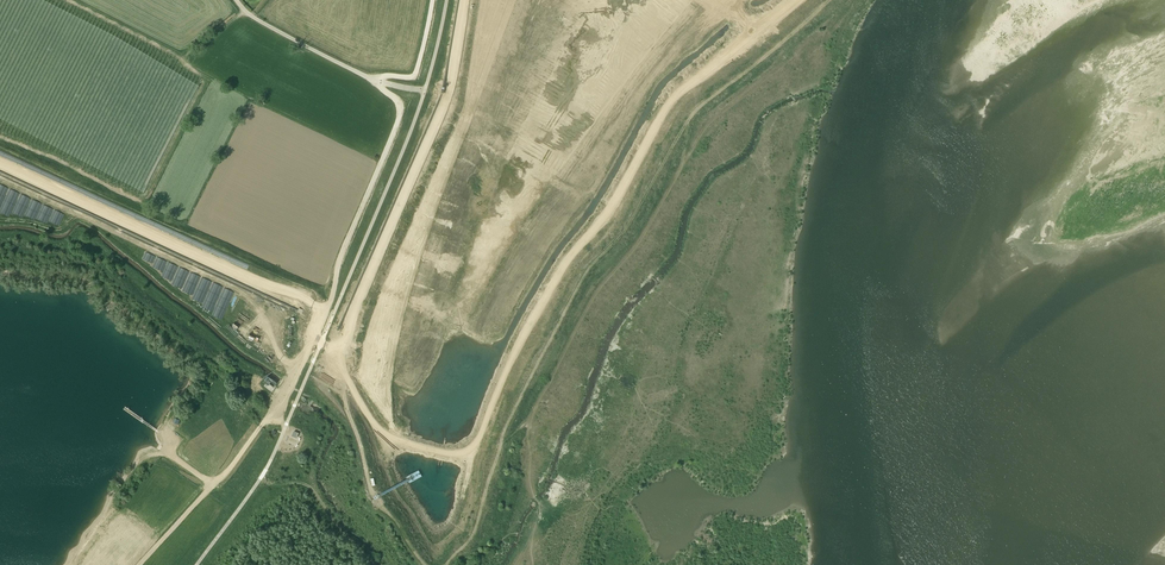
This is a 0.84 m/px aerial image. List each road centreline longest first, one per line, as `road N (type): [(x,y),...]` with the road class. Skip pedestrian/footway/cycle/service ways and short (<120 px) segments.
road 1 (track): [(342,371),(374,426),(447,454),(472,449),(521,338),(677,91),(793,0)]
road 2 (track): [(831,0),(694,112),(569,307),(503,433),(476,530),(447,564)]
road 3 (track): [(0,264),(87,269),(203,365),(188,401),(158,432),(166,453),(145,457),(68,564)]
road 4 (track): [(500,445),(531,418),(591,302),(640,241),(682,165),(688,123)]
road 5 (track): [(300,371),(282,360),(243,294),(0,180)]
road 6 (track): [(375,81),(401,100),(400,114),(337,262),(326,309)]
road 7 (unclassified): [(425,91),(375,81),(257,21),(236,0)]
road 8 (track): [(69,0),(182,57),(245,11)]
road 9 (track): [(300,371),(283,405),(223,478),(210,480),(166,453)]
road 10 (track): [(533,564),(542,511),(528,486),(531,418)]
road 11 (track): [(259,481),(314,490),(372,564)]
road 12 (track): [(375,81),(415,76),(432,0)]

